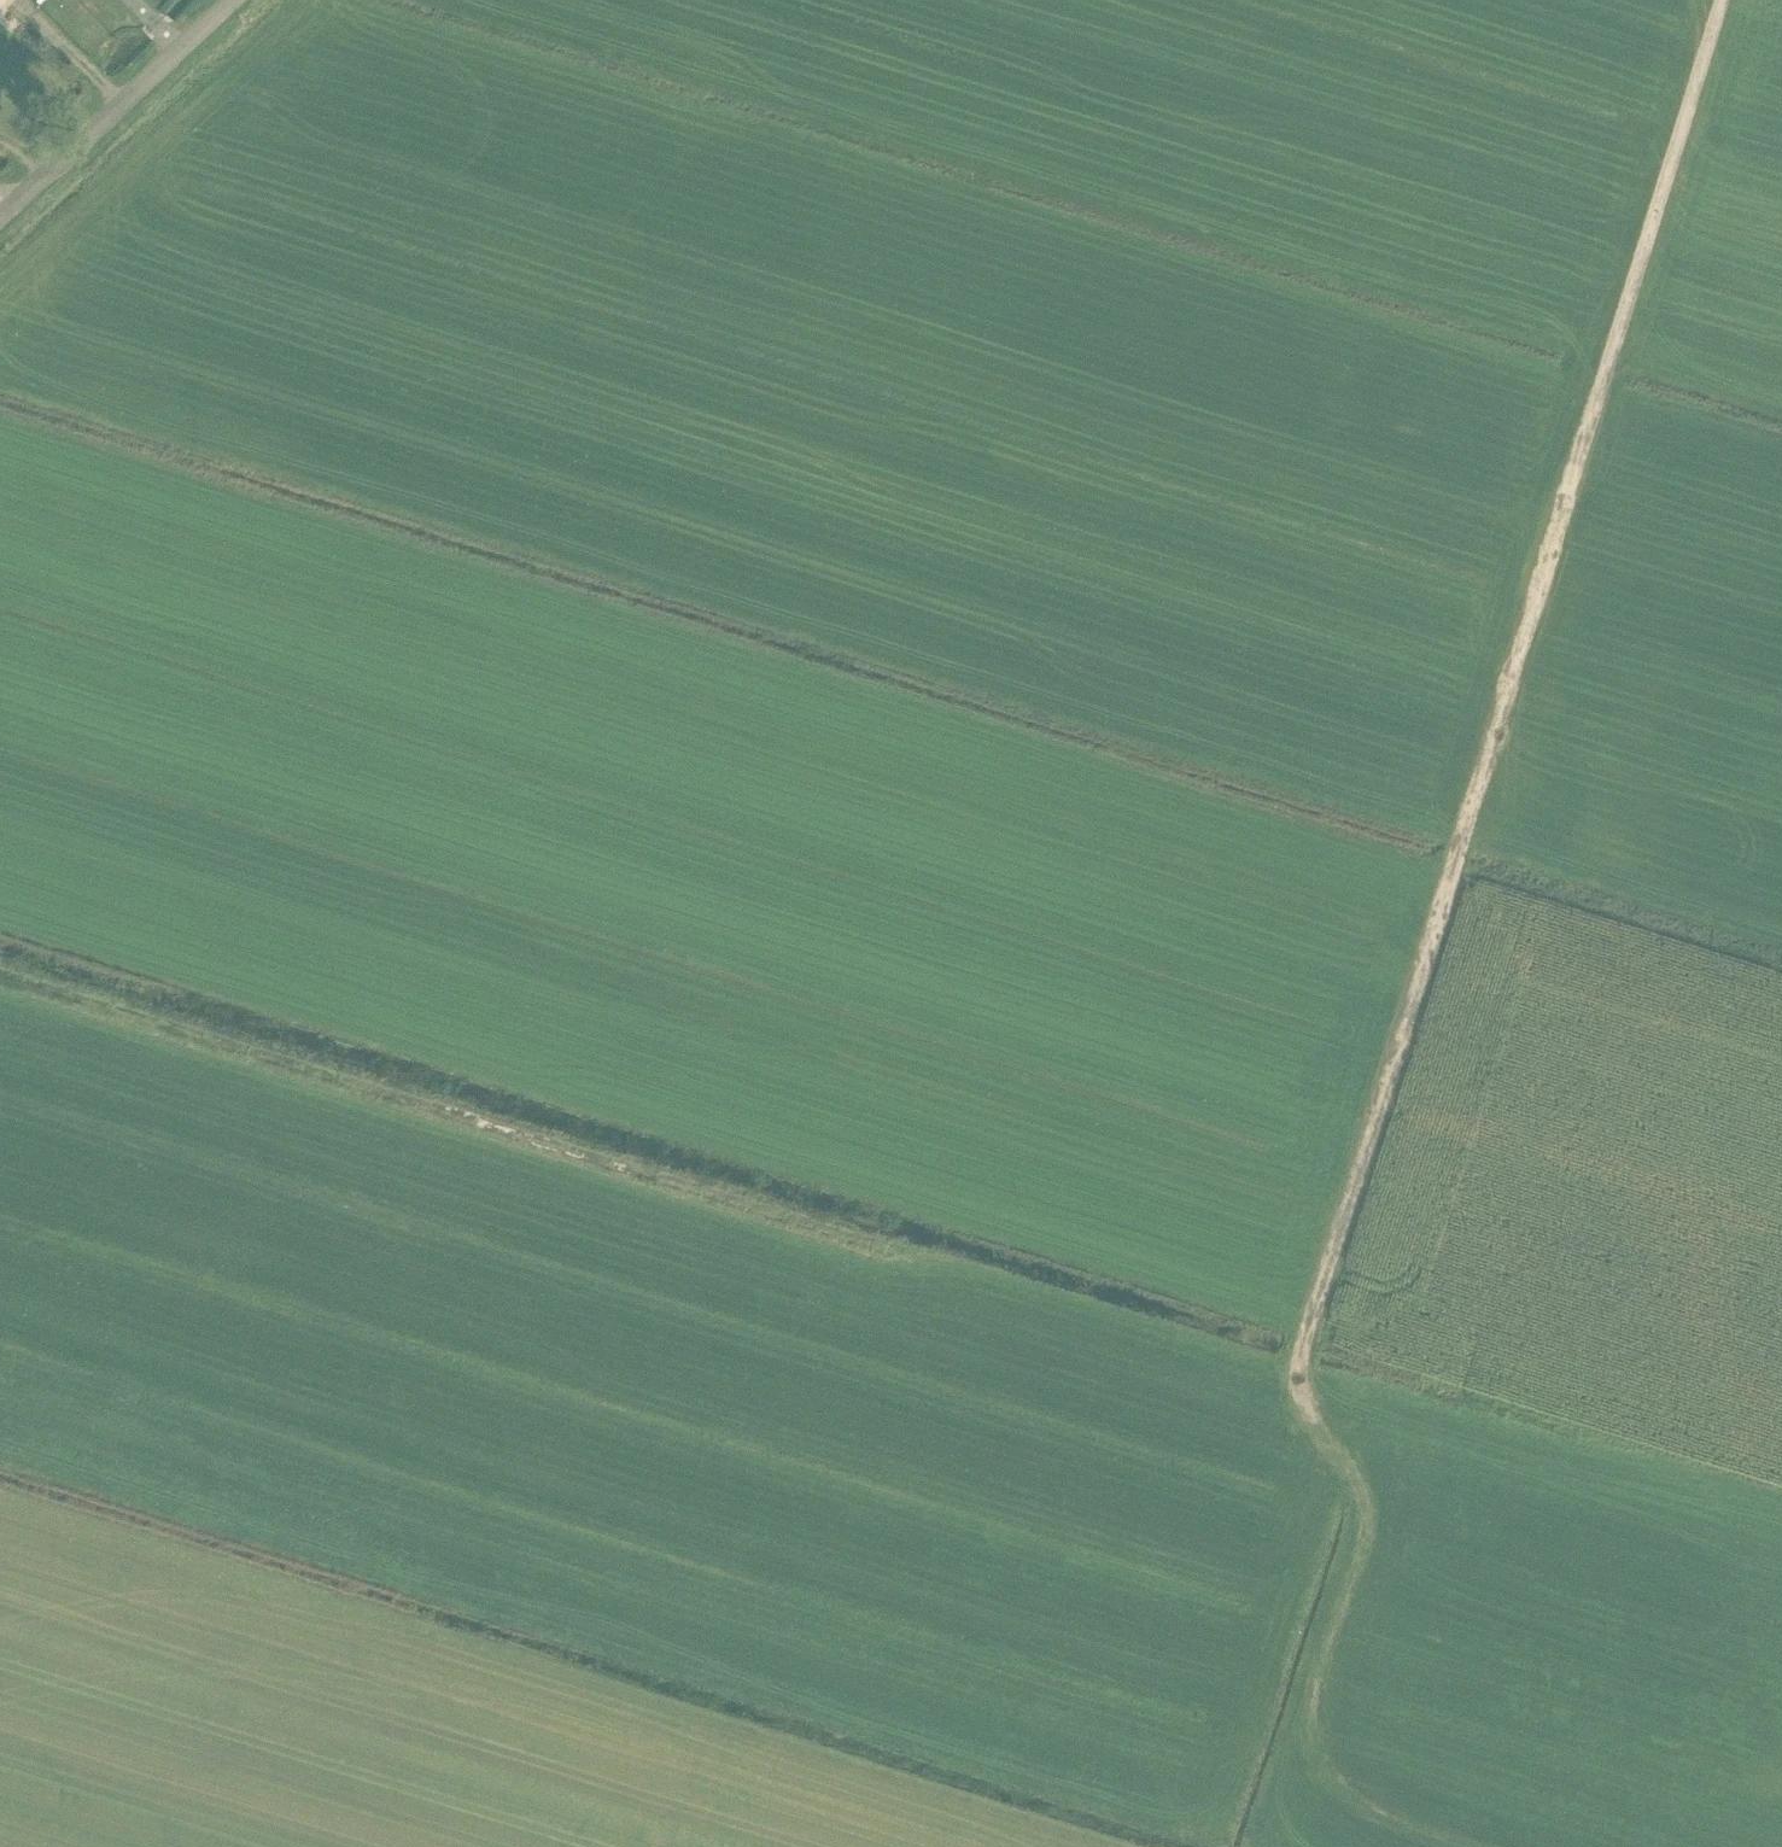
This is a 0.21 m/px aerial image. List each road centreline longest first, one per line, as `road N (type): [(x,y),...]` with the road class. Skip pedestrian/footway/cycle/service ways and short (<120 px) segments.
road 1 (unclassified): [(0,223),(239,0)]

